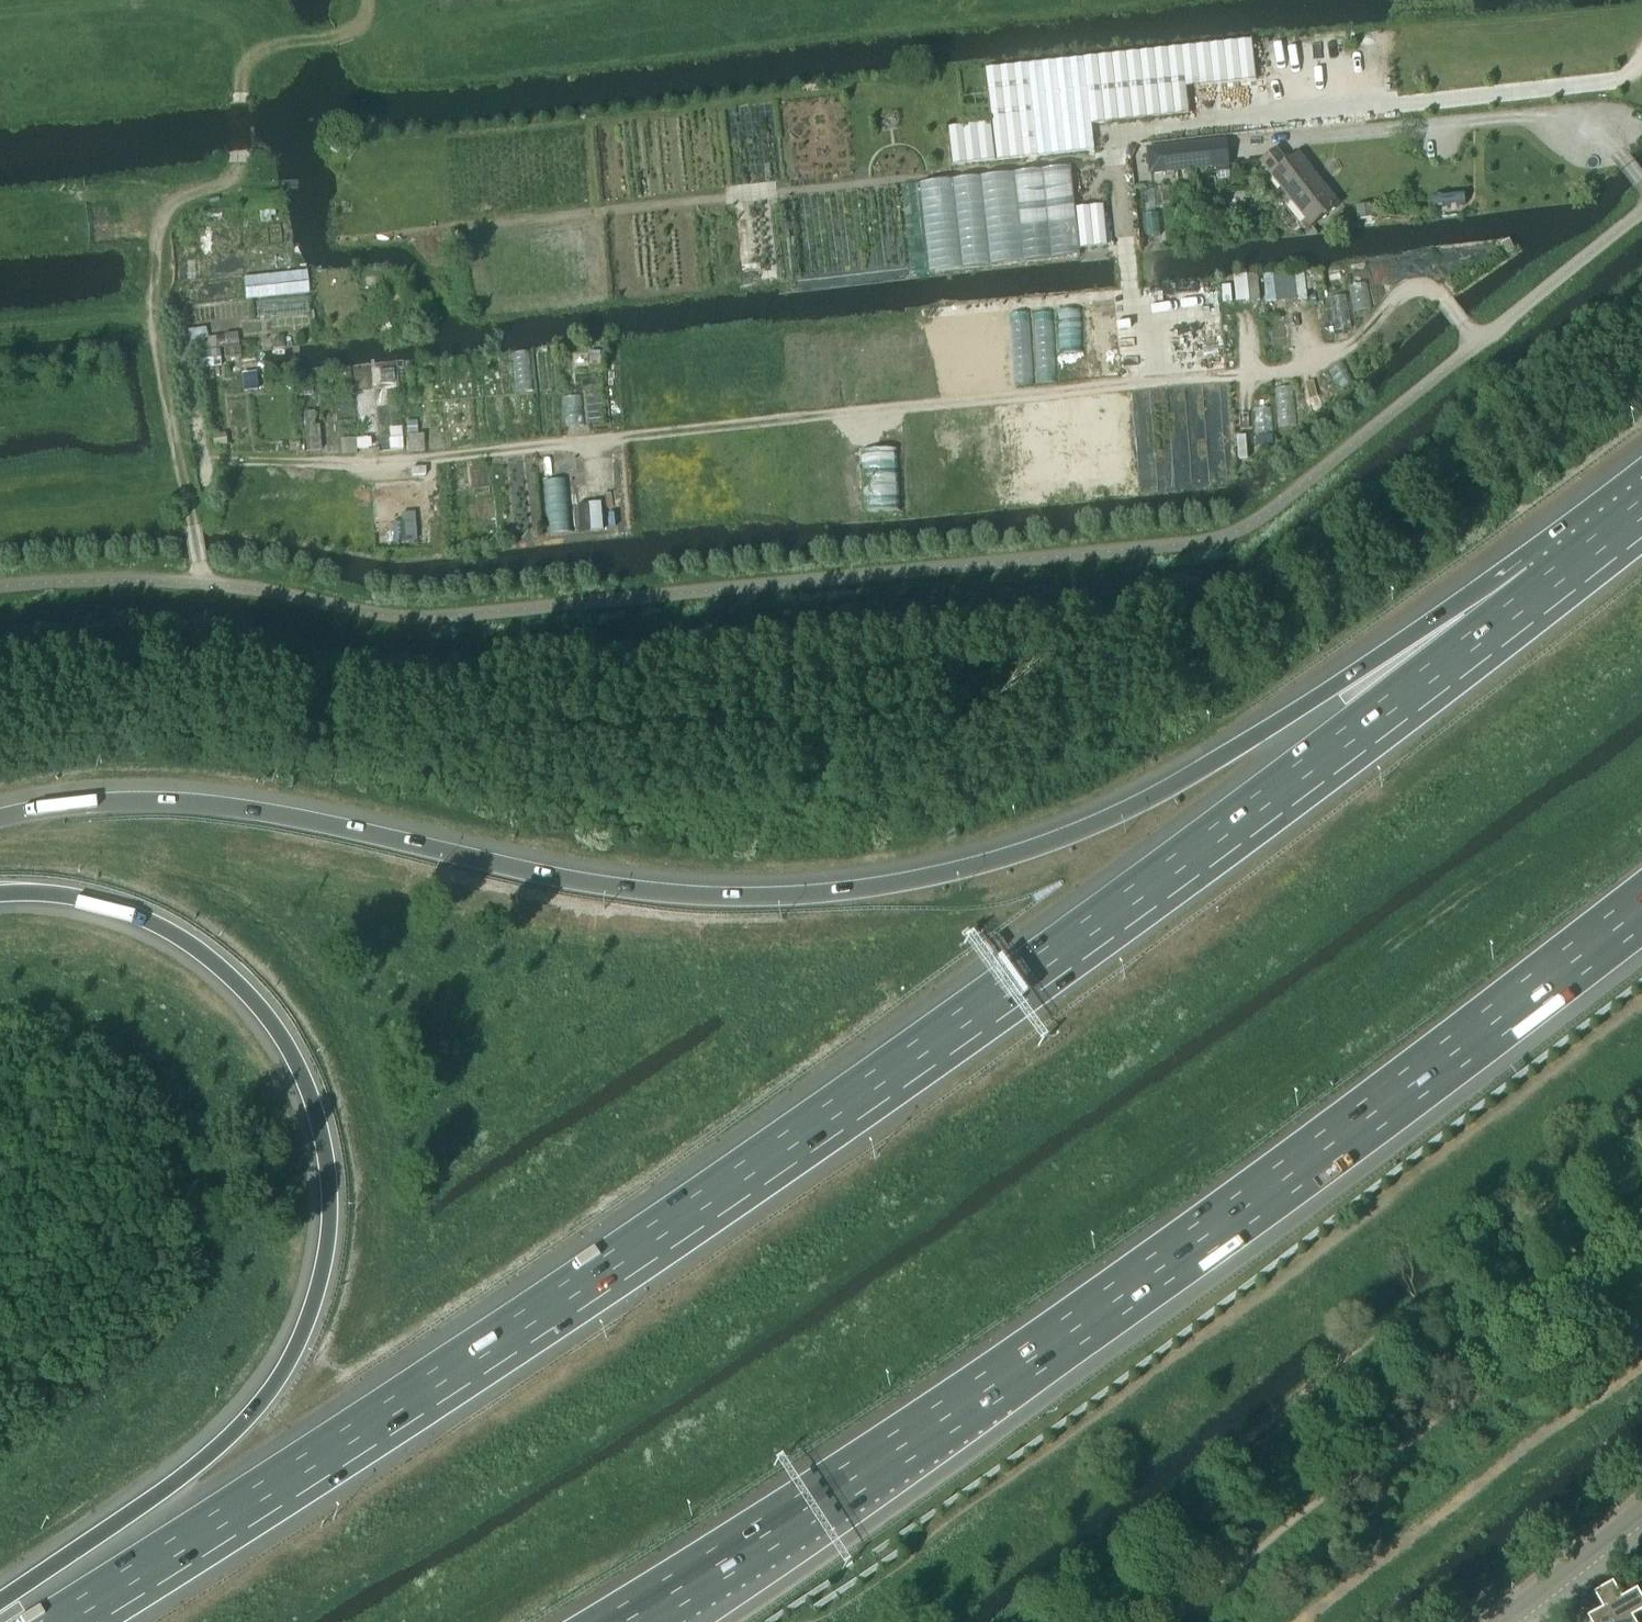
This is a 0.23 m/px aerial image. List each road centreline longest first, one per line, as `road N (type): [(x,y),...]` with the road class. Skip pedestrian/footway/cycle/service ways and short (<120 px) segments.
road 1 (motorway): [(1548,591),(887,1080),(545,1315),(68,1621)]
road 2 (motorway): [(1548,591),(1333,687),(1109,819),(995,861),(873,887),(743,897),(617,888),(184,802),(86,803),(0,818)]
road 3 (track): [(179,458),(377,462),(1311,370),(1412,286),(1438,293),(1477,343)]
road 4 (motorway): [(623,1621),(859,1474),(1178,1256),(1641,908)]
road 5 (motorway): [(0,893),(62,895),(125,911),(181,938),(230,976),(299,1070),(320,1128),(329,1206),(309,1317),(257,1408),(164,1490),(0,1602)]
road 6 (track): [(1254,118),(1112,132),(1113,157),(409,233)]
road 7 (unclassified): [(1477,343),(1641,212)]
road 8 (track): [(190,515),(153,311)]
road 9 (track): [(153,311),(168,209),(233,179),(239,163)]
road 10 (tertiary): [(1505,1621),(1641,1515)]

